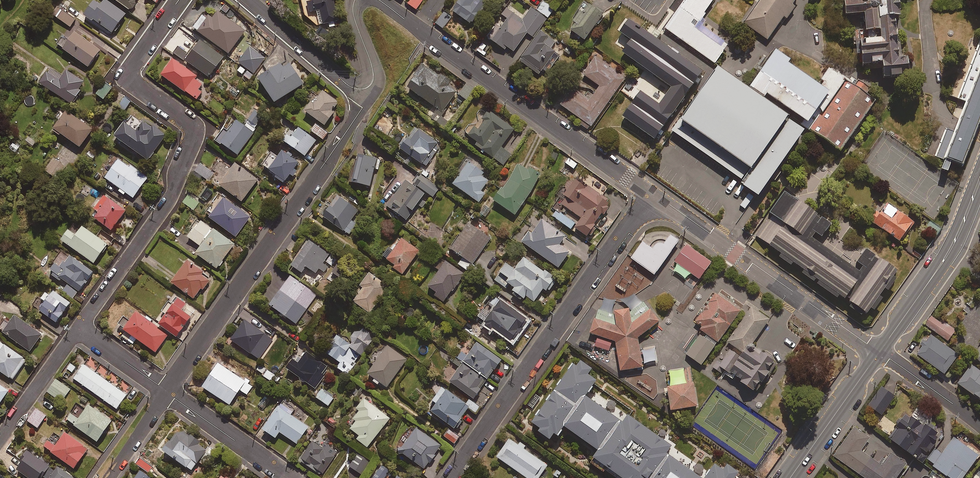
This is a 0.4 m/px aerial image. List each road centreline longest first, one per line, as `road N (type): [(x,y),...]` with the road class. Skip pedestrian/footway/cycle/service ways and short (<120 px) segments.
road 1 (residential): [(166,392),(317,178),(361,107),(361,90)]
road 2 (residential): [(452,477),(649,193)]
road 3 (residential): [(380,0),(649,193)]
road 4 (residential): [(79,328),(173,194),(195,141),(188,123),(138,87)]
road 5 (residential): [(649,193),(879,352)]
road 6 (tertiary): [(979,181),(944,262),(879,352)]
road 7 (tertiary): [(879,352),(790,477)]
road 8 (residential): [(166,392),(289,477)]
road 9 (residential): [(361,90),(249,0)]
road 10 (residential): [(0,440),(79,328)]
road 11 (residential): [(879,352),(979,424)]

